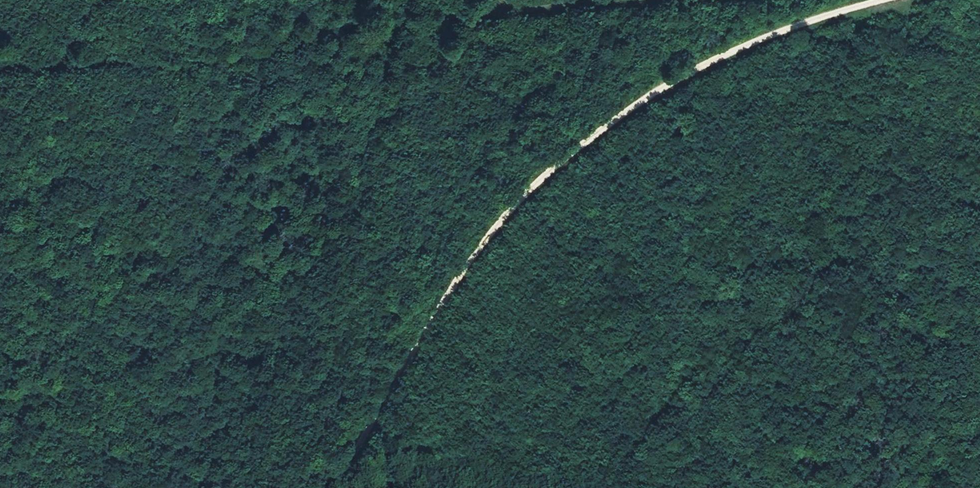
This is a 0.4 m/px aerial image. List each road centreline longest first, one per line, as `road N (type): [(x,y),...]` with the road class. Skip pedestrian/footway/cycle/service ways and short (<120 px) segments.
road 1 (track): [(881,0),(712,61),(577,150),(508,215),(449,296),(373,437)]
road 2 (track): [(0,80),(394,36)]
road 3 (track): [(394,36),(769,0)]

